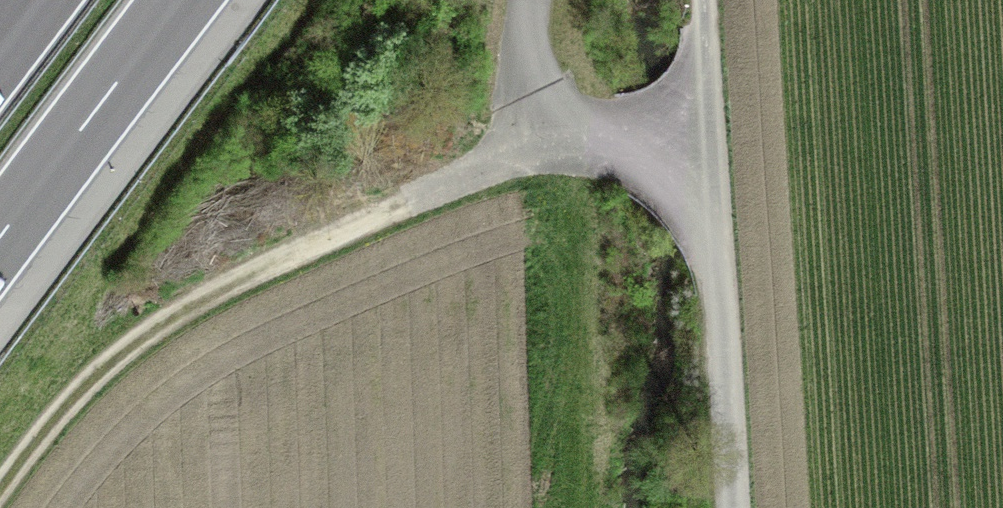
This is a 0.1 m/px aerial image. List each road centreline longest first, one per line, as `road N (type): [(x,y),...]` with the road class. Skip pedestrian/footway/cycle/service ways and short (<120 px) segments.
road 1 (track): [(0,490),(91,381),(207,298),(412,200),(577,140)]
road 2 (unclassified): [(736,507),(714,125),(577,140),(545,118),(532,83),(532,0)]
road 3 (motorway): [(0,237),(180,0)]
road 4 (track): [(705,0),(714,125)]

